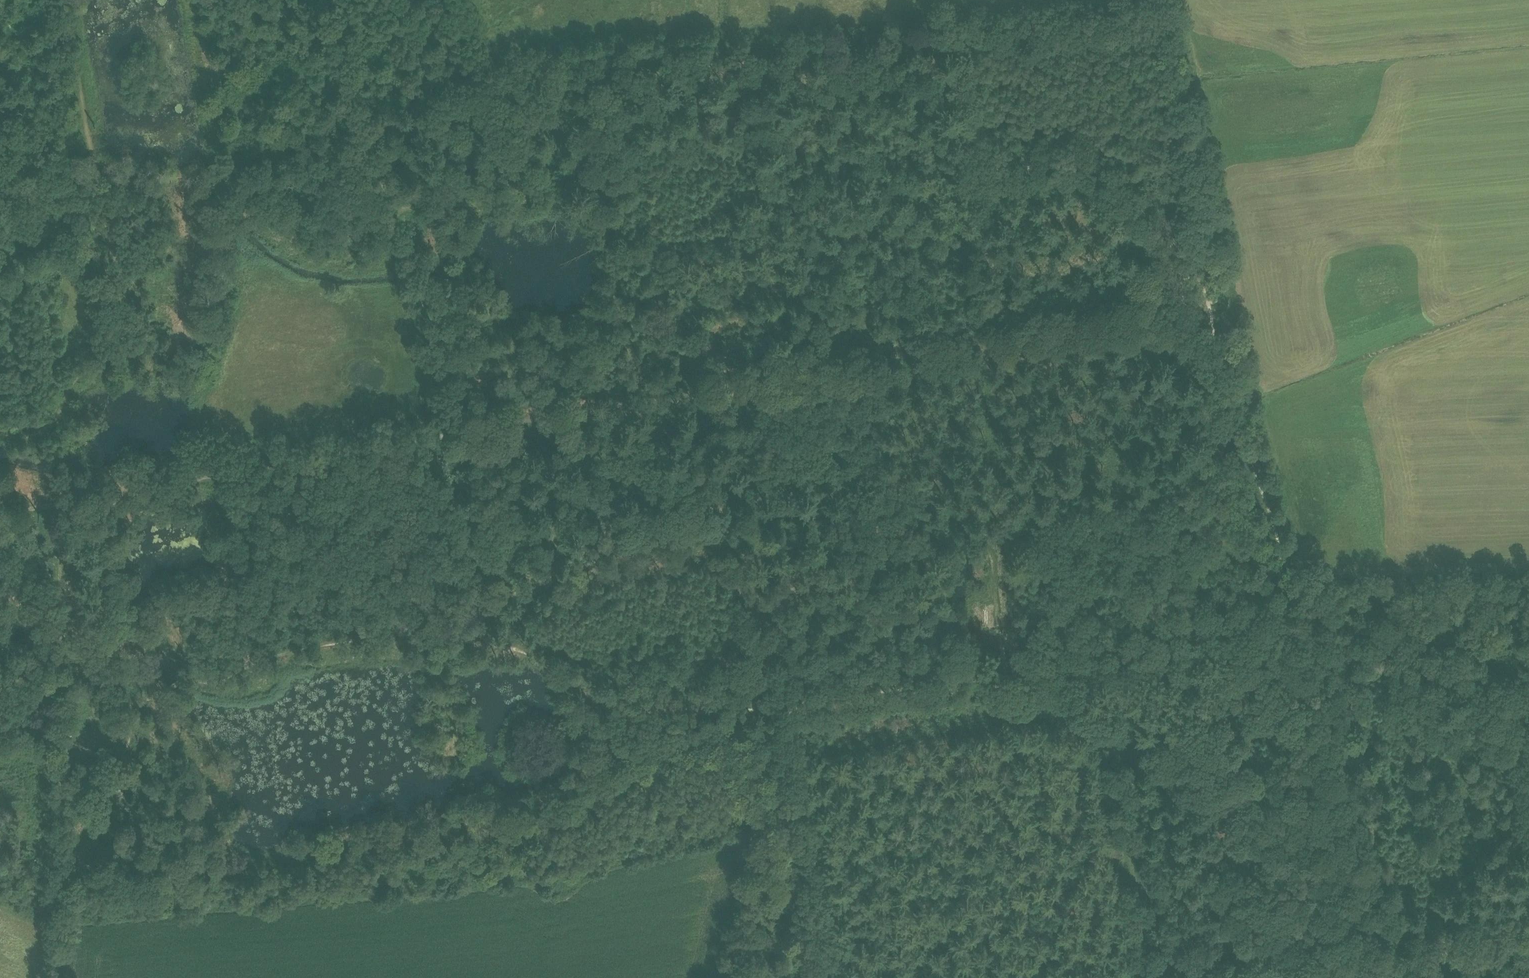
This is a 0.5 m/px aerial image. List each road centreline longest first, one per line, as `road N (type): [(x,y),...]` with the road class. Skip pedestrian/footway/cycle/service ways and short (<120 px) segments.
road 1 (track): [(0,513),(616,408)]
road 2 (track): [(616,408),(1198,304)]

